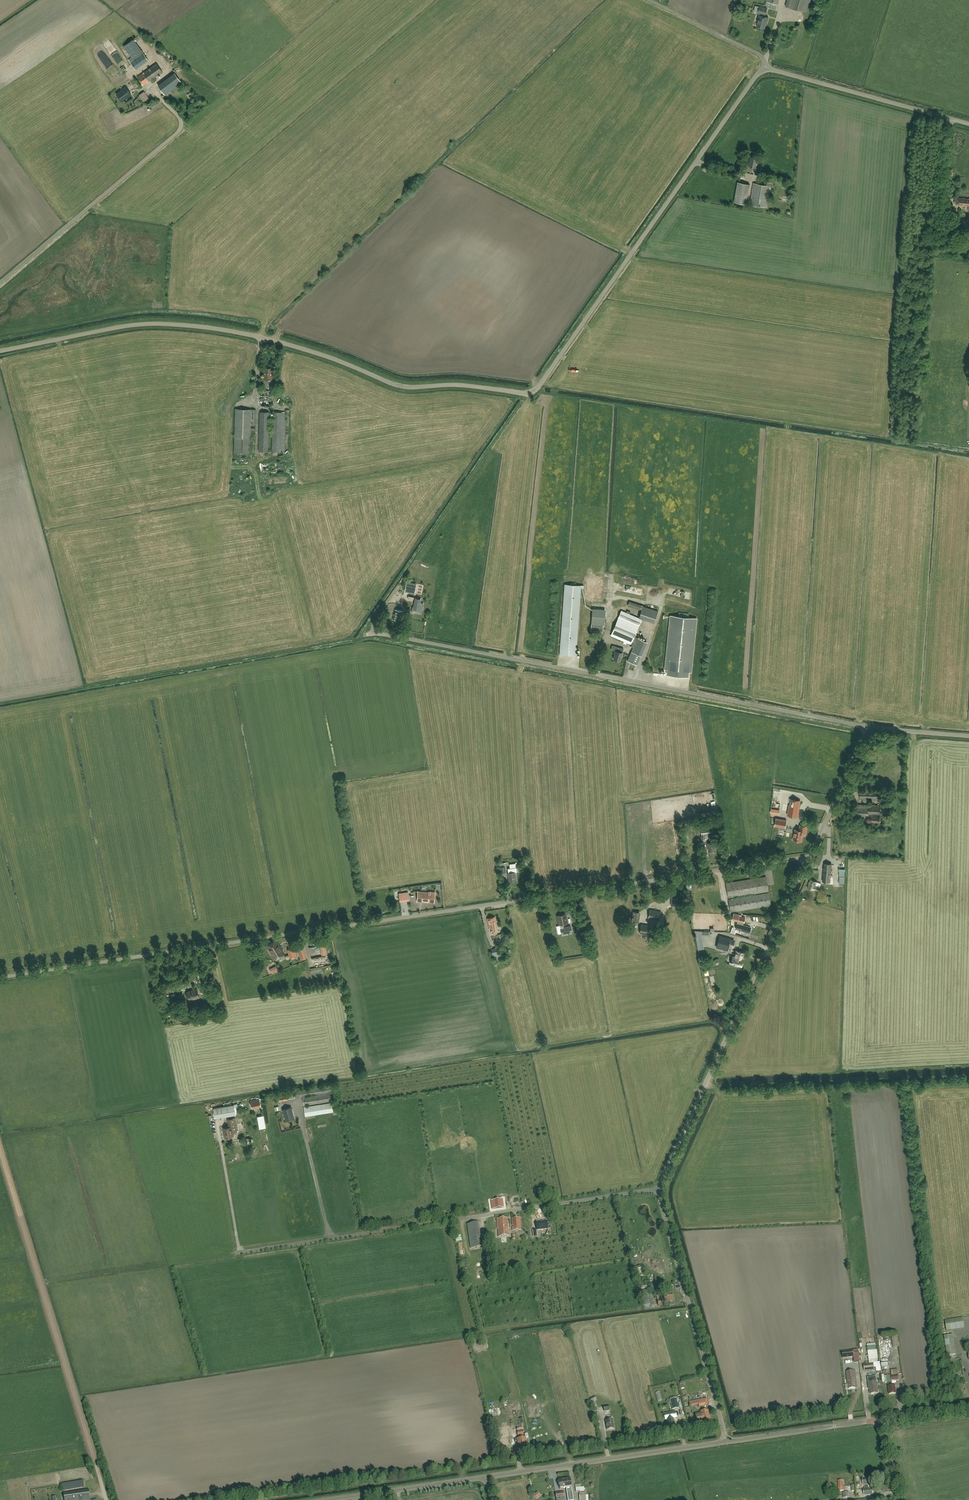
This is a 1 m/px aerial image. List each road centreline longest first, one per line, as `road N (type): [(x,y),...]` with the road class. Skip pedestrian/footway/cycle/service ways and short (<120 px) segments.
road 1 (unclassified): [(0,351),(139,324),(190,325),(297,346),(402,387),(531,393),(765,69)]
road 2 (unclassified): [(810,857),(0,978)]
road 3 (unclassified): [(868,728),(375,633)]
road 4 (track): [(0,1149),(107,1499)]
road 5 (unclassified): [(658,1189),(810,857)]
road 6 (unclassified): [(329,1238),(658,1189)]
road 7 (unclassified): [(727,1442),(658,1189)]
road 8 (tertiary): [(486,1478),(727,1442)]
road 9 (unclassified): [(968,121),(765,69)]
road 10 (unclassified): [(222,1150),(239,1252),(329,1238)]
road 11 (tertiary): [(328,1499),(486,1478)]
road 12 (tertiary): [(727,1442),(879,1420)]
road 13 (unclassified): [(810,857),(868,728)]
road 14 (unclassified): [(765,69),(759,54),(649,0)]
road 15 (unclassified): [(300,1115),(329,1238)]

